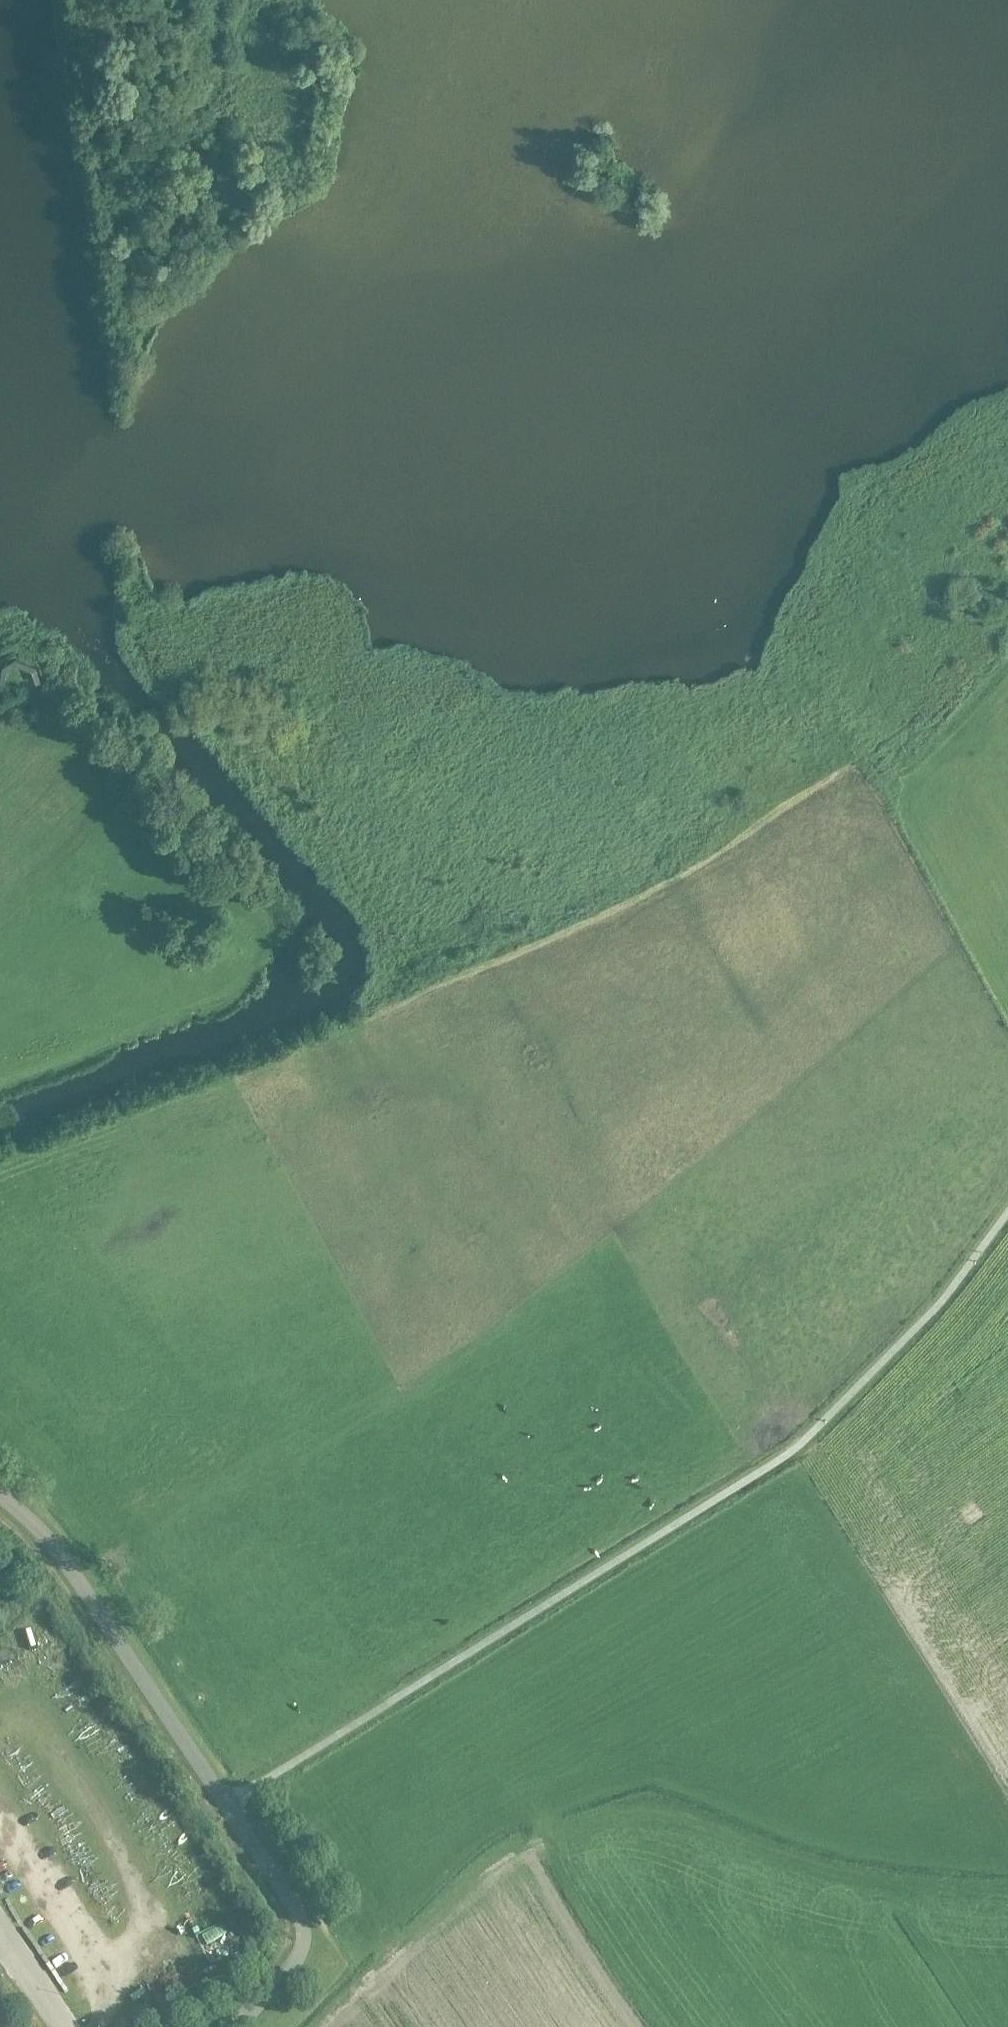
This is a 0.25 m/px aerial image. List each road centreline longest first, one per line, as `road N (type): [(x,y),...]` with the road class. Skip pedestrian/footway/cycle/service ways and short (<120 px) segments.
road 1 (unclassified): [(229,2026),(297,1960),(300,1916),(54,1546),(0,1497)]

